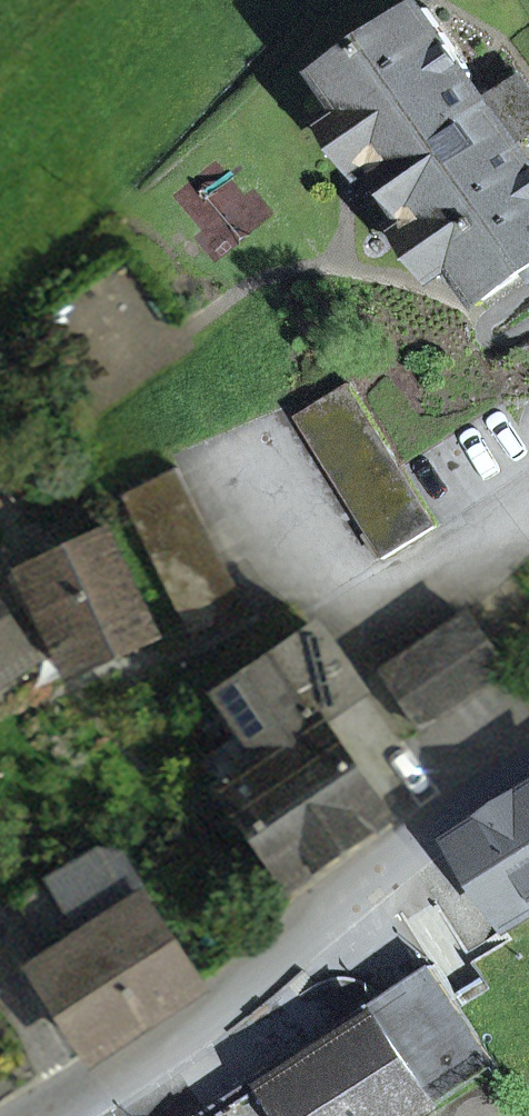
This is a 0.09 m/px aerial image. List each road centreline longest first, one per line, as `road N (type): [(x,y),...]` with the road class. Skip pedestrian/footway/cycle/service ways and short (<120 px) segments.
road 1 (tertiary): [(528,763),(81,1091)]
road 2 (residential): [(0,946),(81,1091)]

